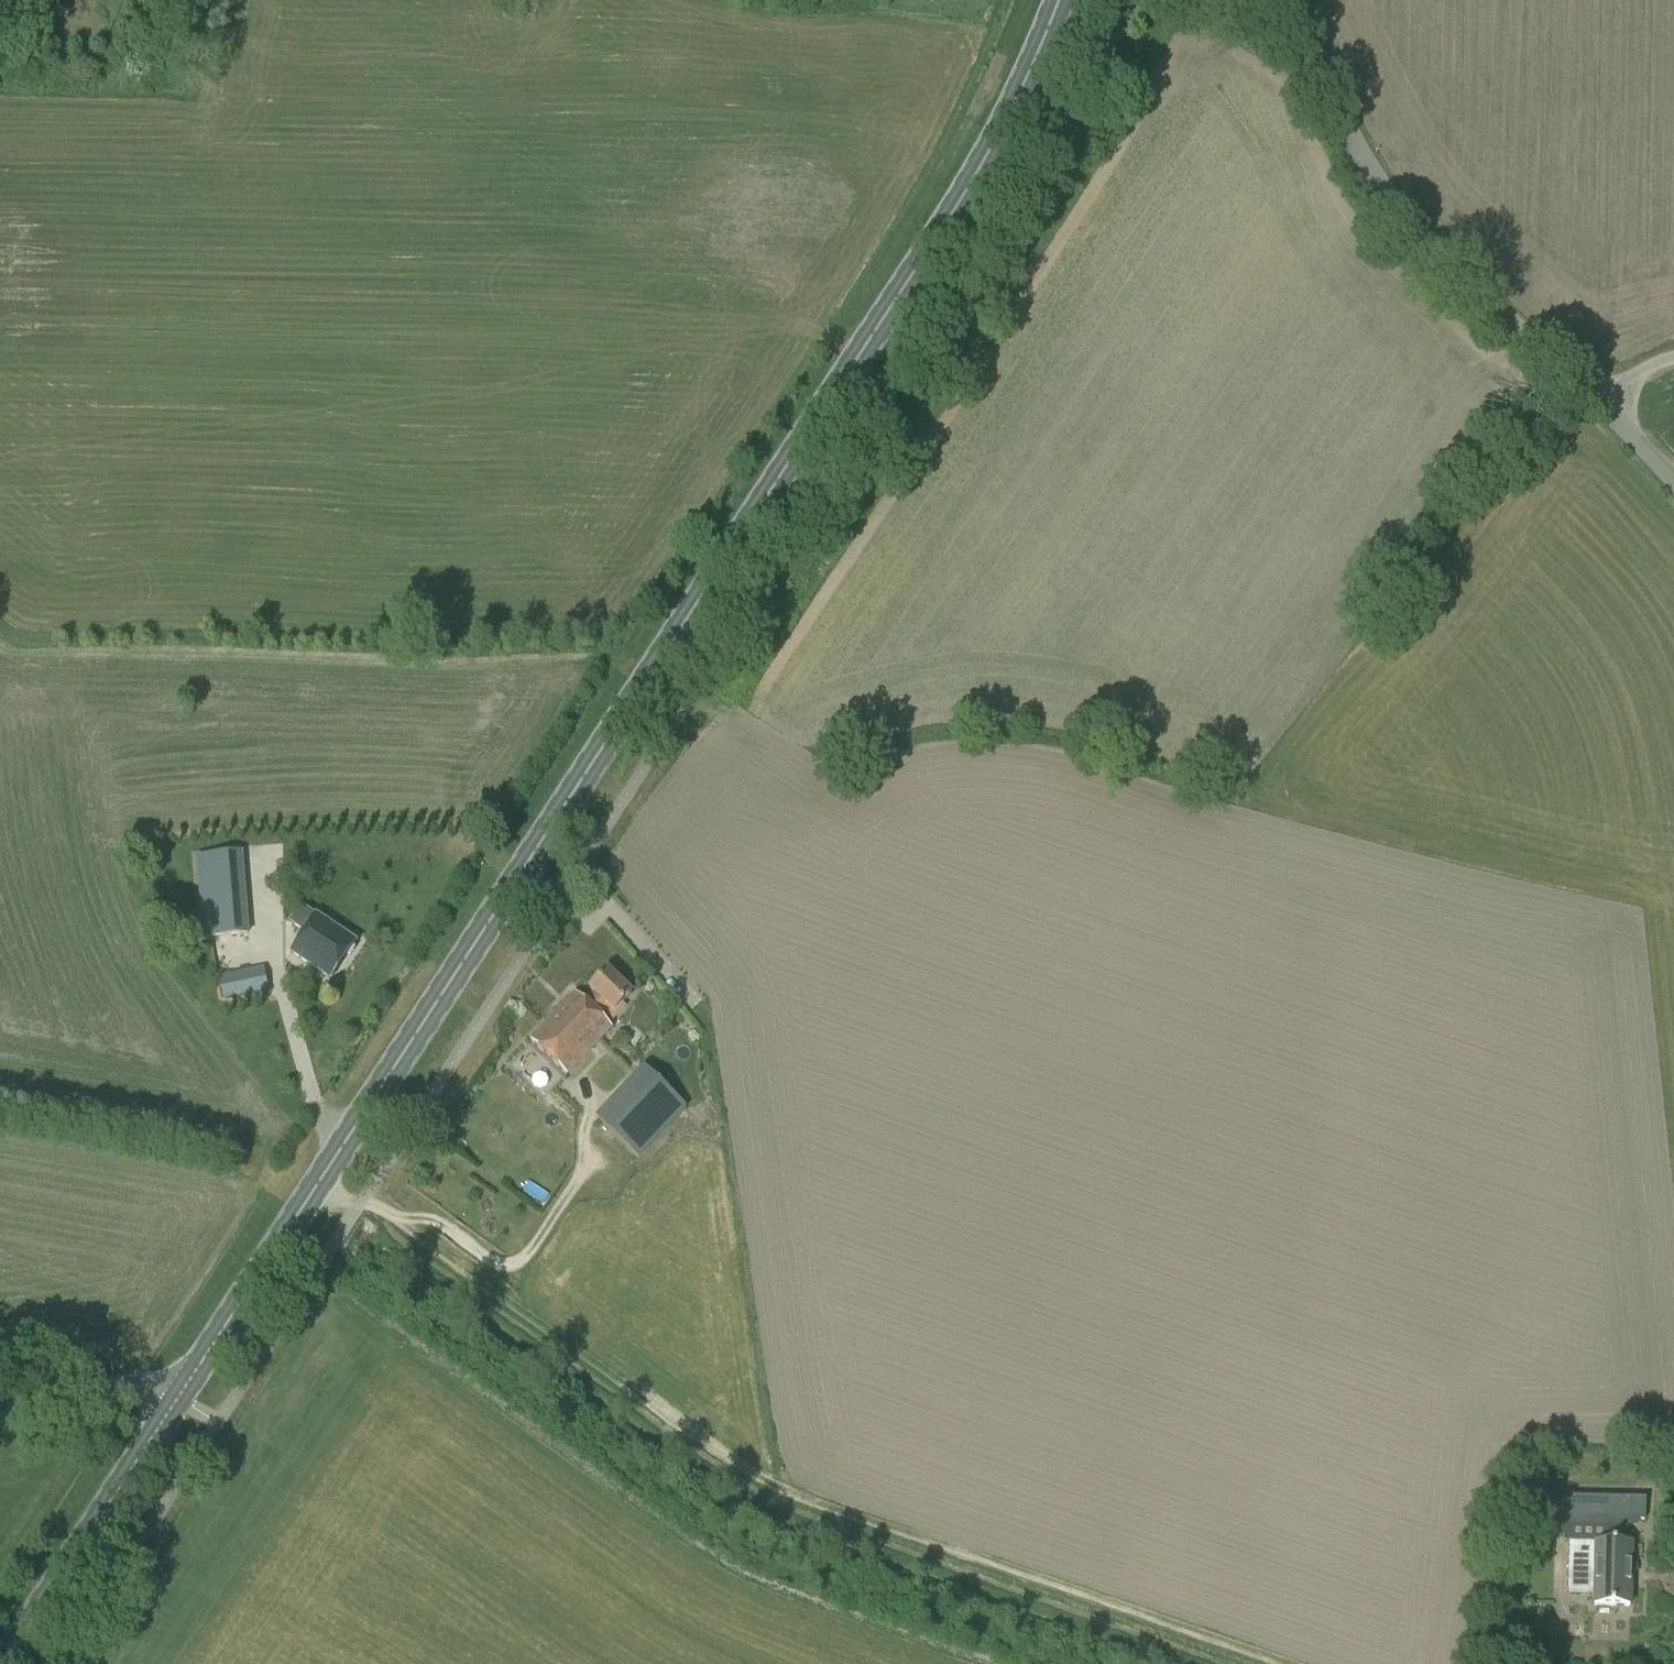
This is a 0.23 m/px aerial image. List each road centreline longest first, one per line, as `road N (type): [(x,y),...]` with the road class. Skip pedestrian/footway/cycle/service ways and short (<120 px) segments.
road 1 (primary): [(179,1397),(961,203),(1060,0)]
road 2 (track): [(1264,1663),(780,1491),(394,1217),(320,1182)]
road 3 (unclassified): [(1602,405),(1453,272),(1394,201),(1347,133),(1282,0)]
road 4 (primary): [(4,1663),(179,1397)]
road 5 (unclassified): [(0,1404),(126,1381),(179,1397)]

